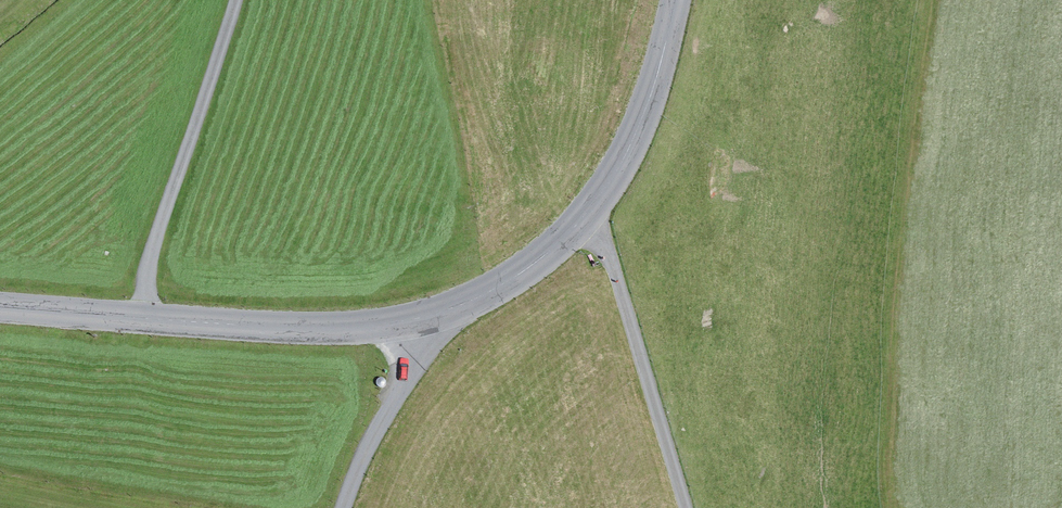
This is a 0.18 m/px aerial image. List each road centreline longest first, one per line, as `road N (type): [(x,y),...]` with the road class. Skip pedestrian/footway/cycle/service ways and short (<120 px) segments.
road 1 (unclassified): [(237,0),(154,246),(146,320)]
road 2 (unclassified): [(685,507),(603,236),(583,220)]
road 3 (residential): [(146,320),(297,331),(417,322)]
road 4 (residential): [(583,220),(632,141),(674,0)]
road 5 (unclassified): [(343,507),(356,464),(412,364),(417,322)]
road 6 (residential): [(417,322),(519,277),(583,220)]
road 7 (residential): [(0,309),(146,320)]

